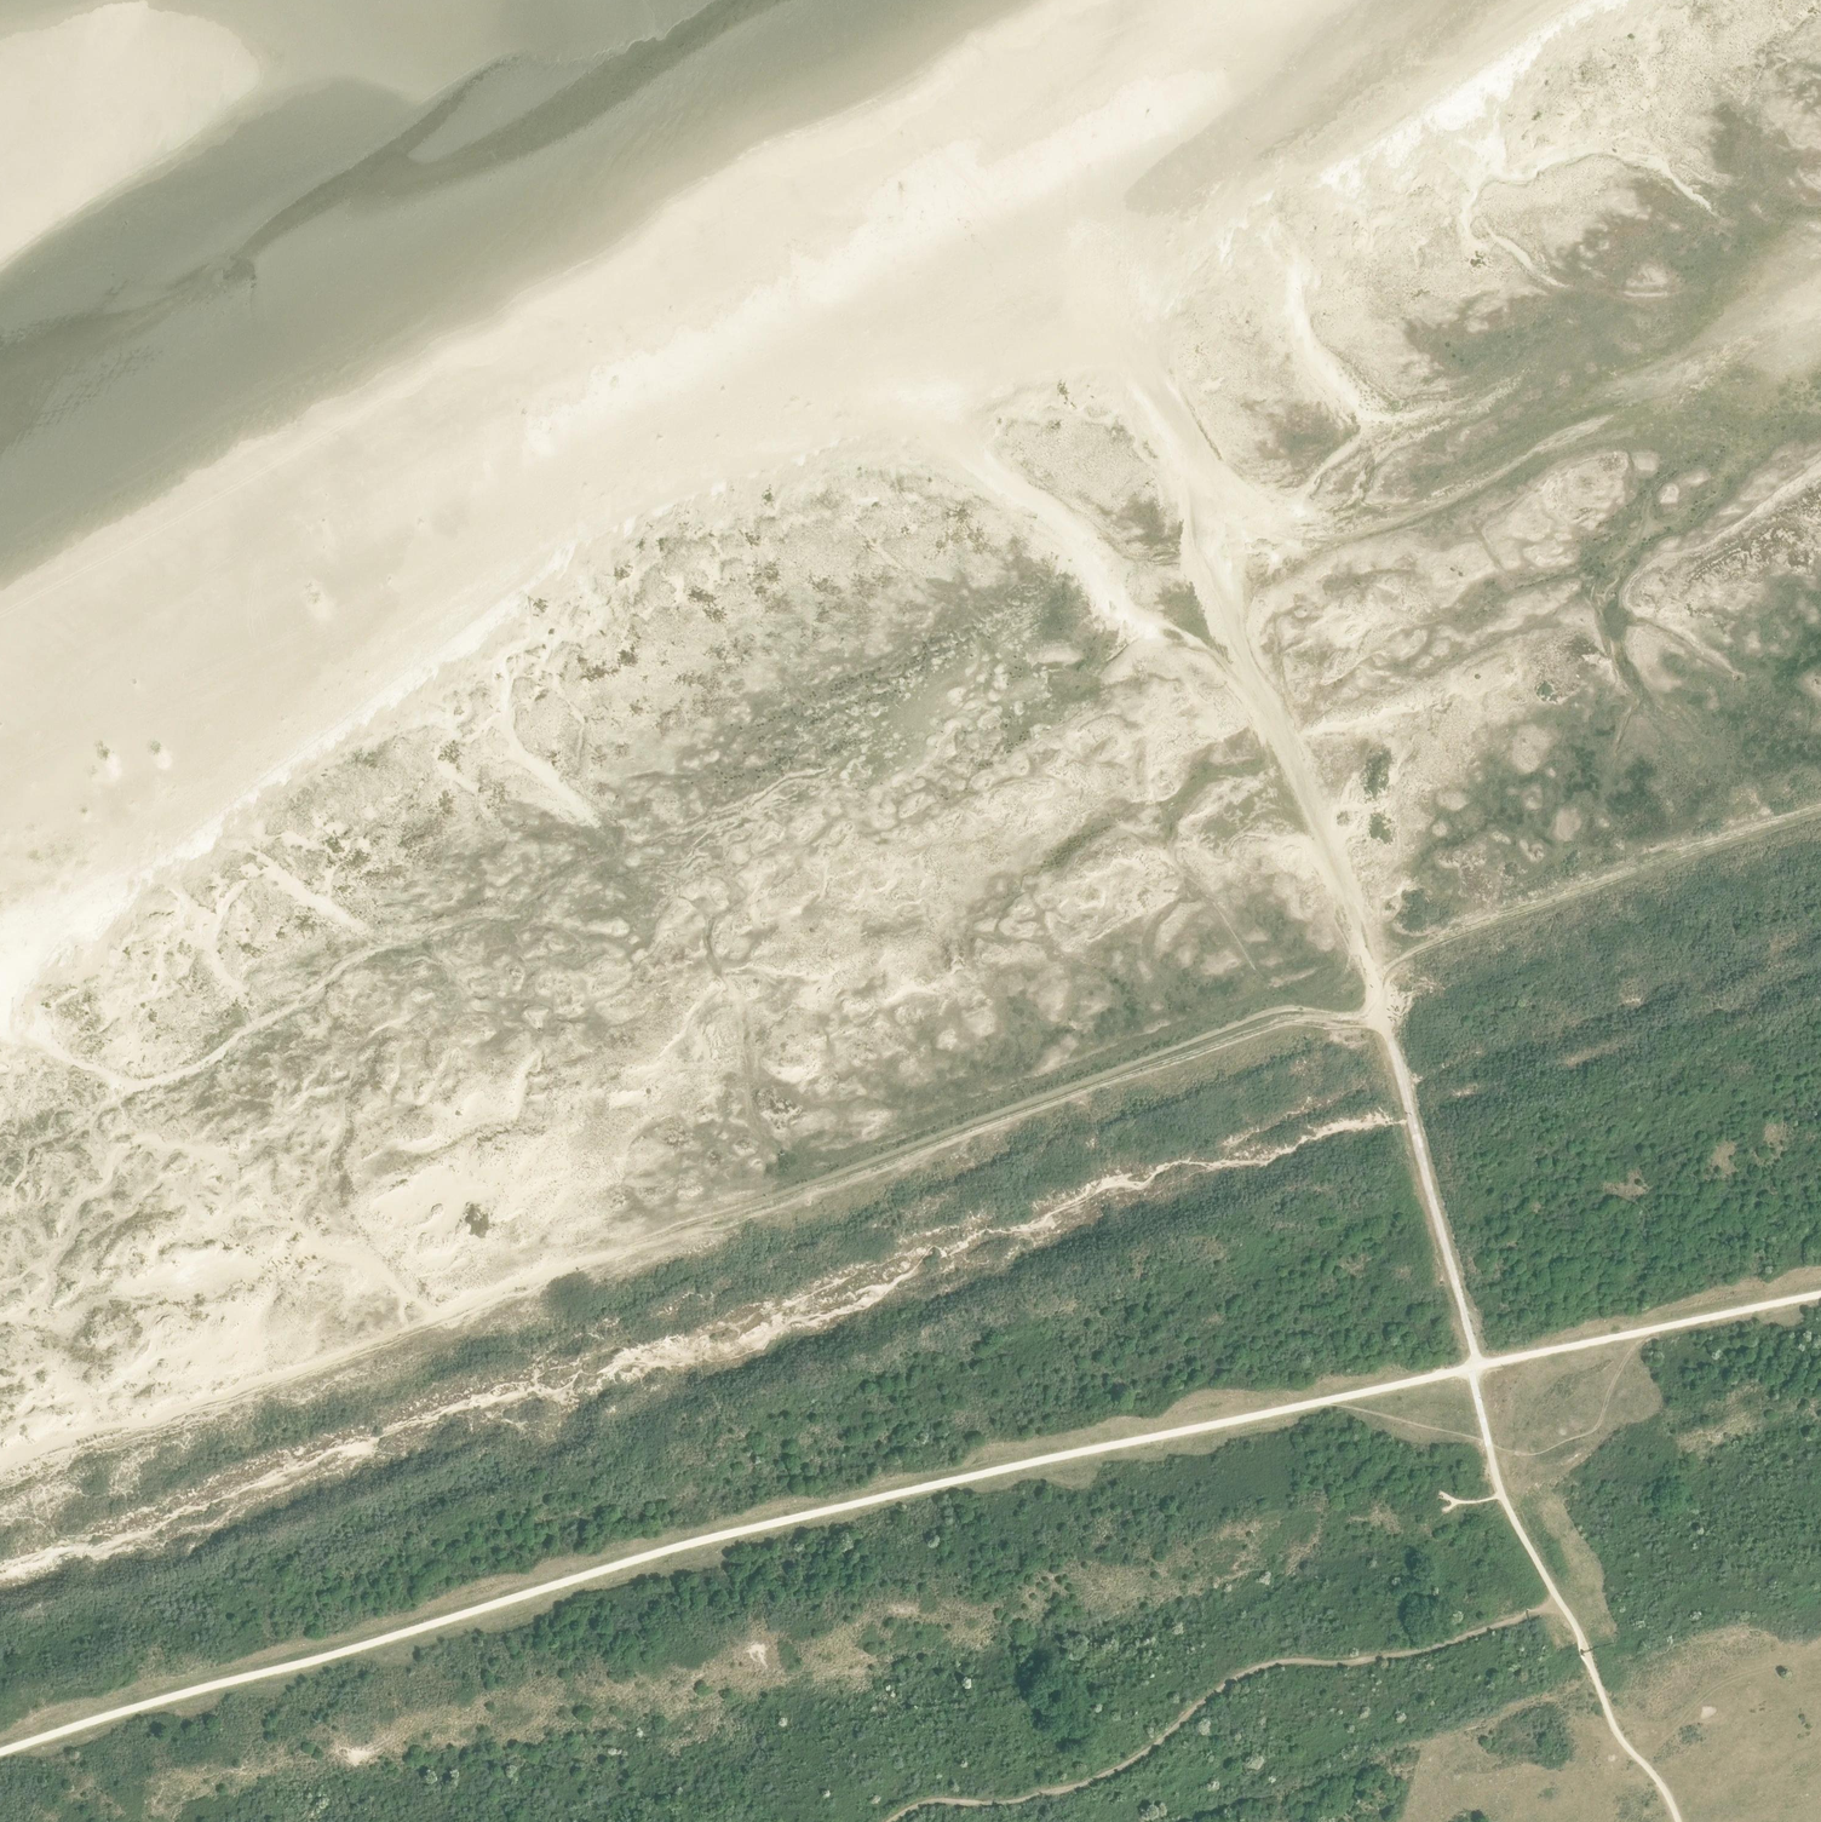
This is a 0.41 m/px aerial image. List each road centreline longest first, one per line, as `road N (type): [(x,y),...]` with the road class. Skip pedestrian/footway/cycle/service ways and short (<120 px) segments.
road 1 (track): [(1680,1821),(1652,1769),(1617,1731),(1577,1628),(1503,1495),(1474,1369)]

